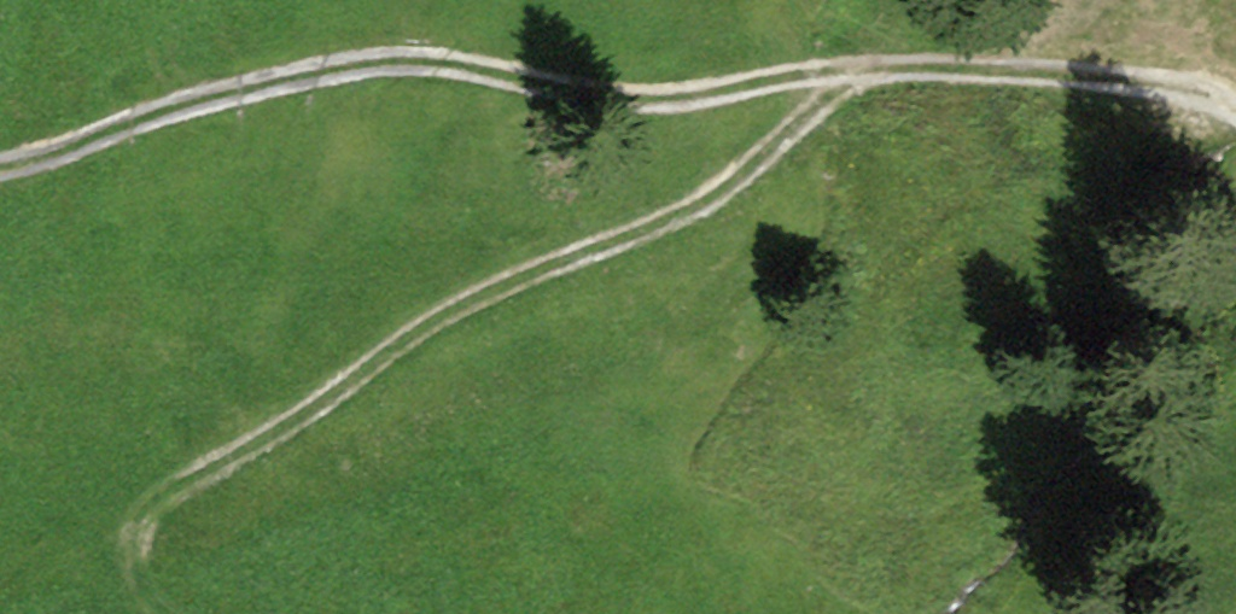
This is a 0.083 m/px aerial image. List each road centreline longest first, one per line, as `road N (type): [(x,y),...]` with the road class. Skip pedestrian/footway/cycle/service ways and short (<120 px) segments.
road 1 (track): [(1235,110),(1144,80),(1041,70),(820,70),(624,100),(430,60),(350,63),(0,162)]
road 2 (track): [(849,69),(851,84),(693,206),(464,304),(141,518),(136,563),(168,613)]

